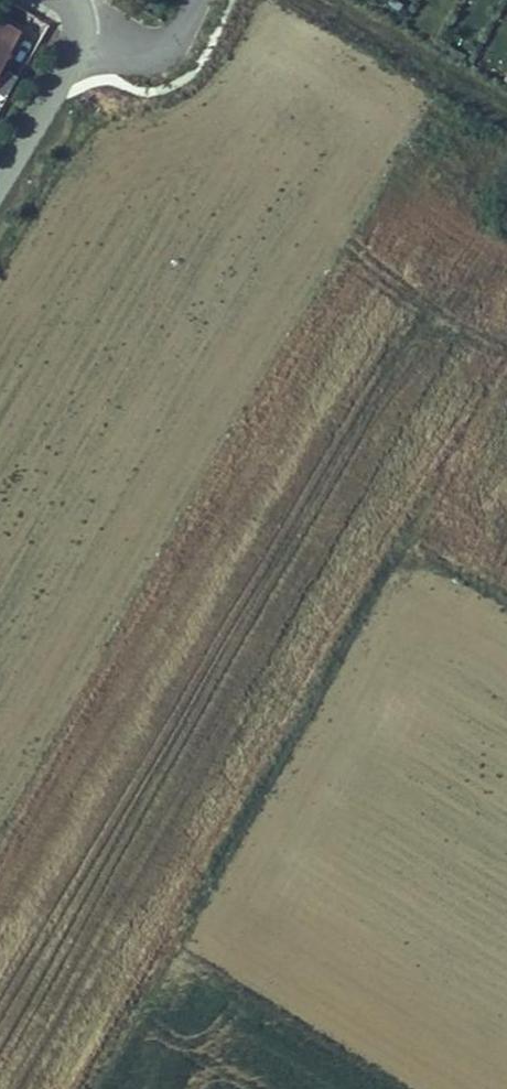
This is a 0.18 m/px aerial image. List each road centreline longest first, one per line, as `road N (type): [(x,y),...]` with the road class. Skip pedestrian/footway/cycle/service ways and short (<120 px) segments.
road 1 (residential): [(0,185),(93,26)]
road 2 (residential): [(93,26),(145,51),(172,48),(204,0)]

